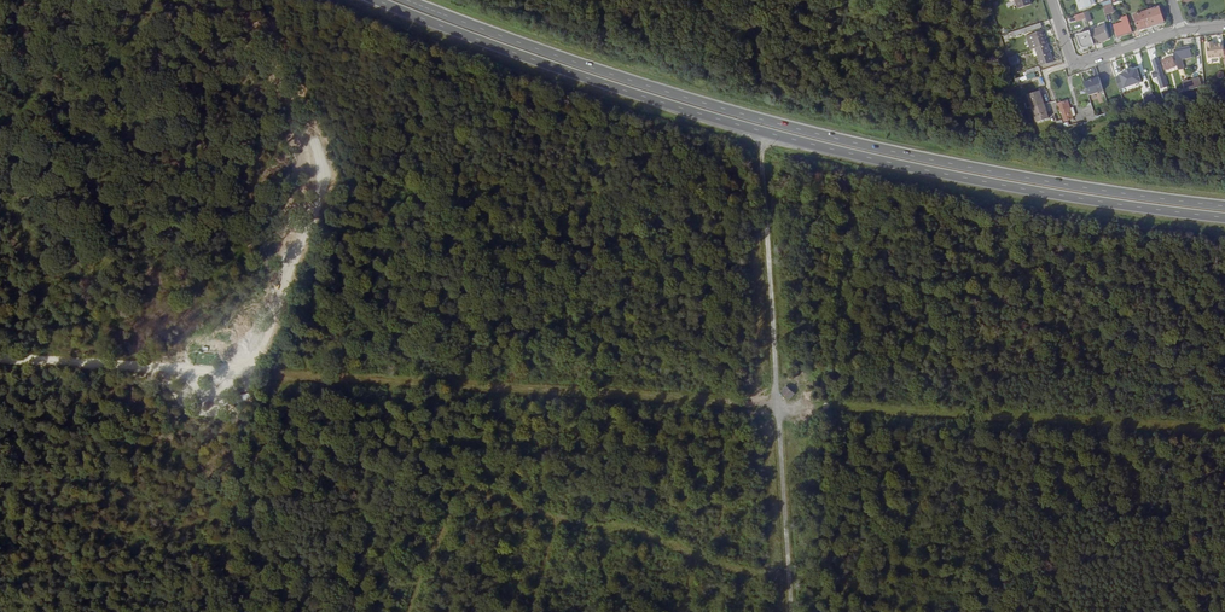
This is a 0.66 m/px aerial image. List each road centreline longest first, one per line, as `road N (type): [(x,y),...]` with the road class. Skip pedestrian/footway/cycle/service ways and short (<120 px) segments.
road 1 (track): [(1224,431),(0,358)]
road 2 (trunk): [(1224,206),(979,169),(793,129),(541,52),(406,0)]
road 3 (unclassified): [(761,132),(789,611)]
road 4 (trunk): [(761,132),(954,177),(1224,218)]
road 5 (trunk): [(374,0),(538,62),(761,132)]
road 6 (residential): [(1051,0),(1073,66),(1180,31)]

